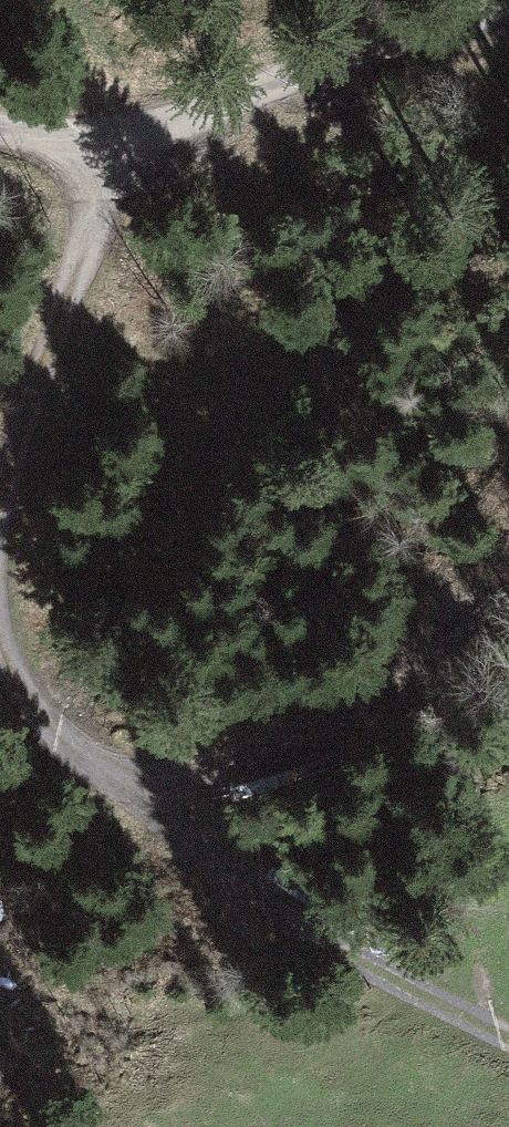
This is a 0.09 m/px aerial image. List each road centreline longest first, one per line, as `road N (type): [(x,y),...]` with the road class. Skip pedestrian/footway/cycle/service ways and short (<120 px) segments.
road 1 (track): [(0,574),(15,684),(107,772),(373,989),(508,1052)]
road 2 (track): [(508,34),(405,81),(110,151),(0,134)]
road 3 (track): [(107,772),(308,739),(508,594)]
road 4 (track): [(110,151),(0,491)]

